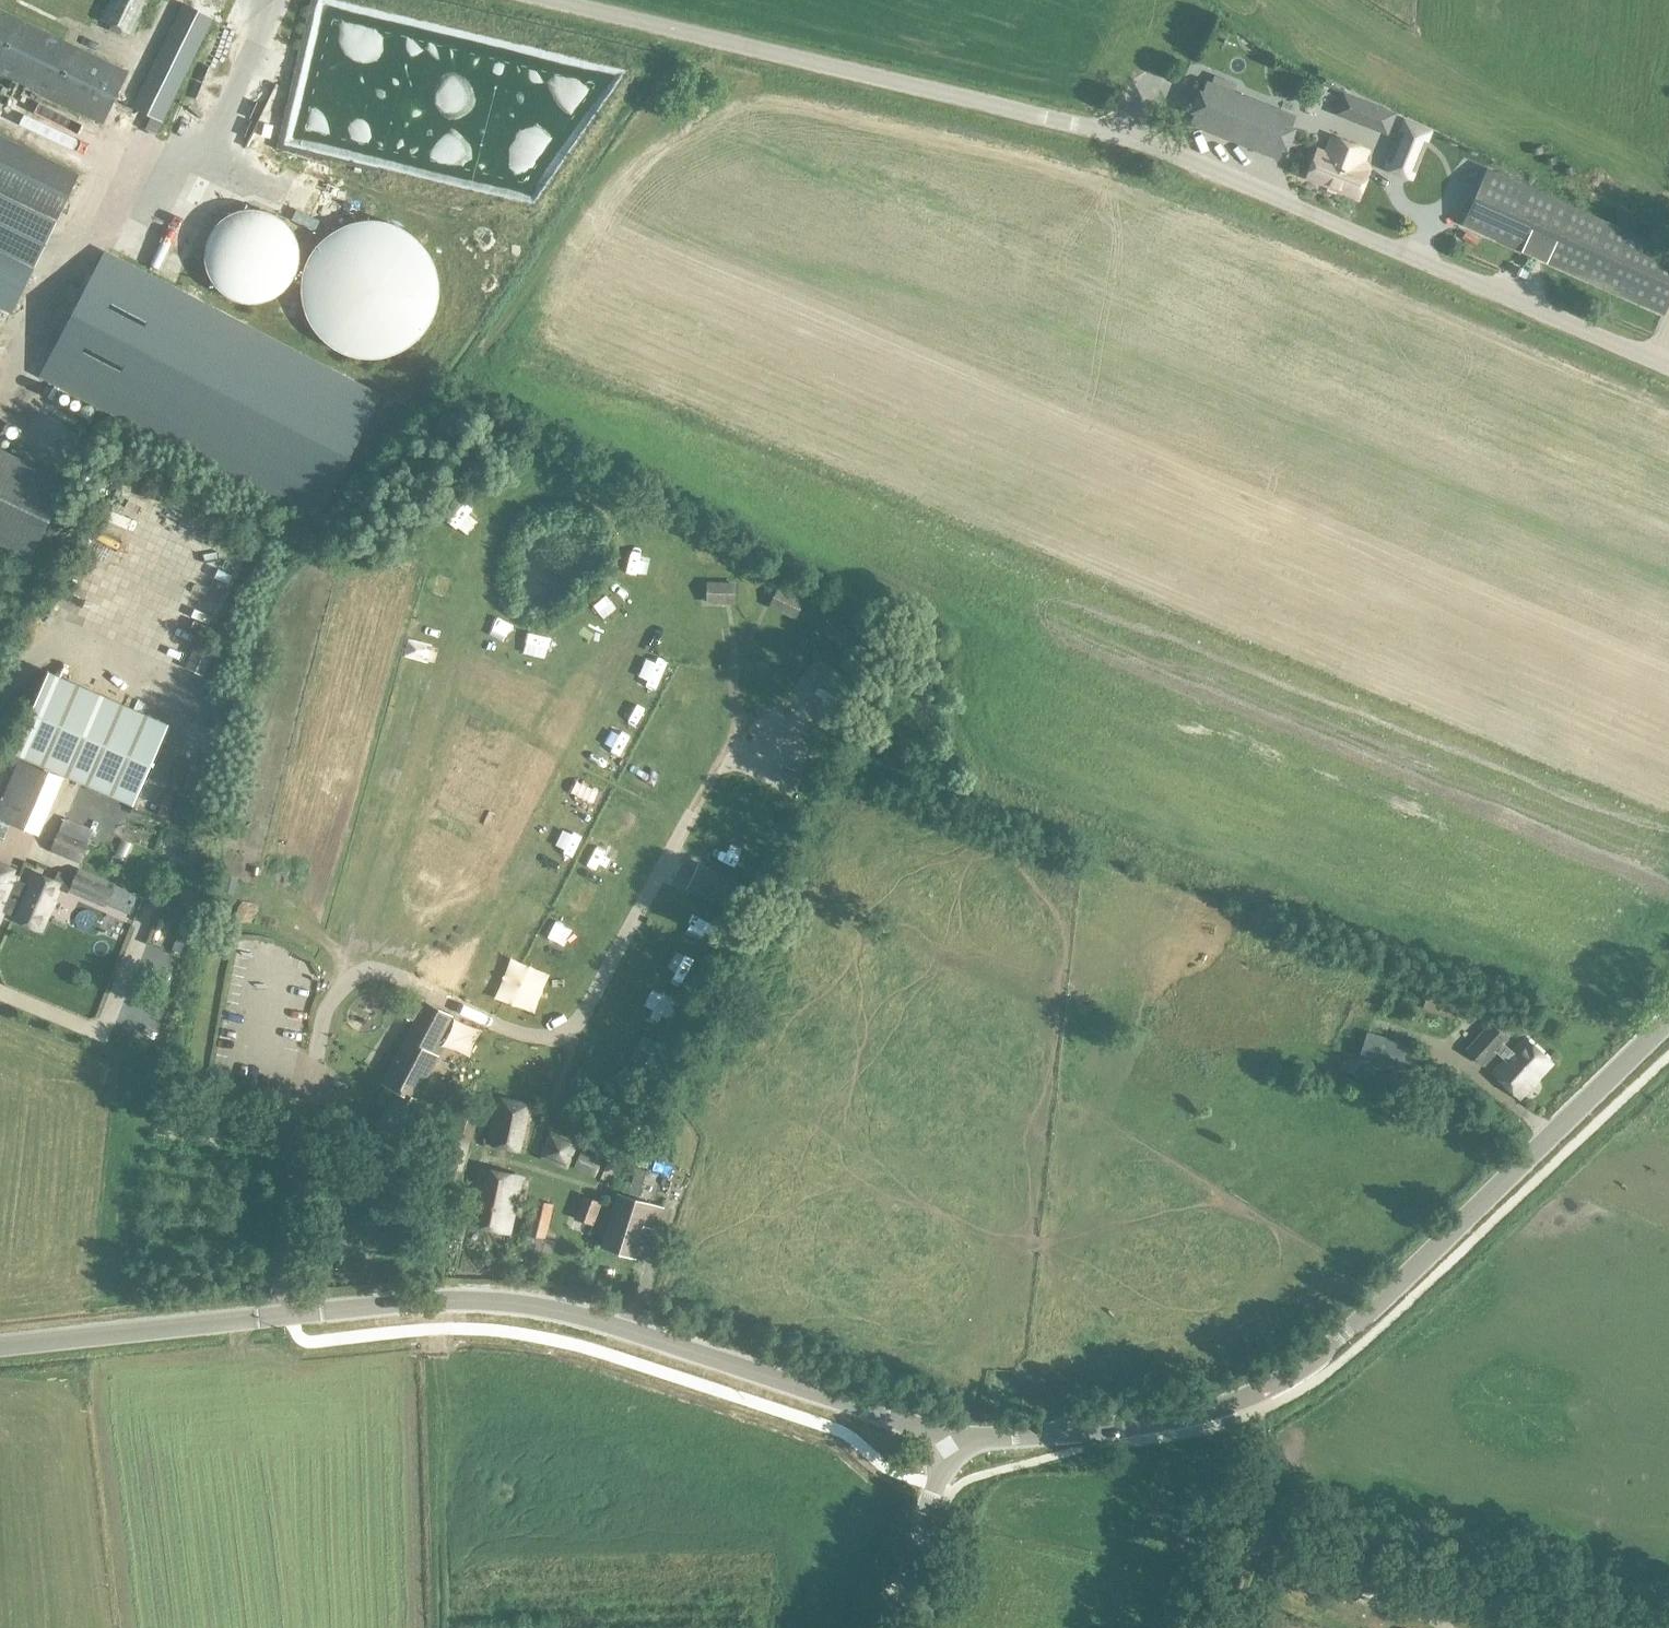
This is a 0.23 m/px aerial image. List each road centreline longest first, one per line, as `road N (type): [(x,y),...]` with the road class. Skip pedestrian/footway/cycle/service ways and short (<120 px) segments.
road 1 (unclassified): [(544,0),(1123,132),(1668,362)]
road 2 (unclassified): [(0,1347),(424,1297),(488,1299),(572,1309),(913,1422),(949,1447)]
road 3 (tertiary): [(949,1447),(971,1437),(1083,1431),(1203,1409),(1292,1372),(1351,1333),(1668,1020)]
road 4 (track): [(693,811),(741,725),(773,711),(794,688),(790,659),(770,646),(749,649),(736,673),(740,704)]
road 5 (tertiary): [(876,1627),(949,1447)]

